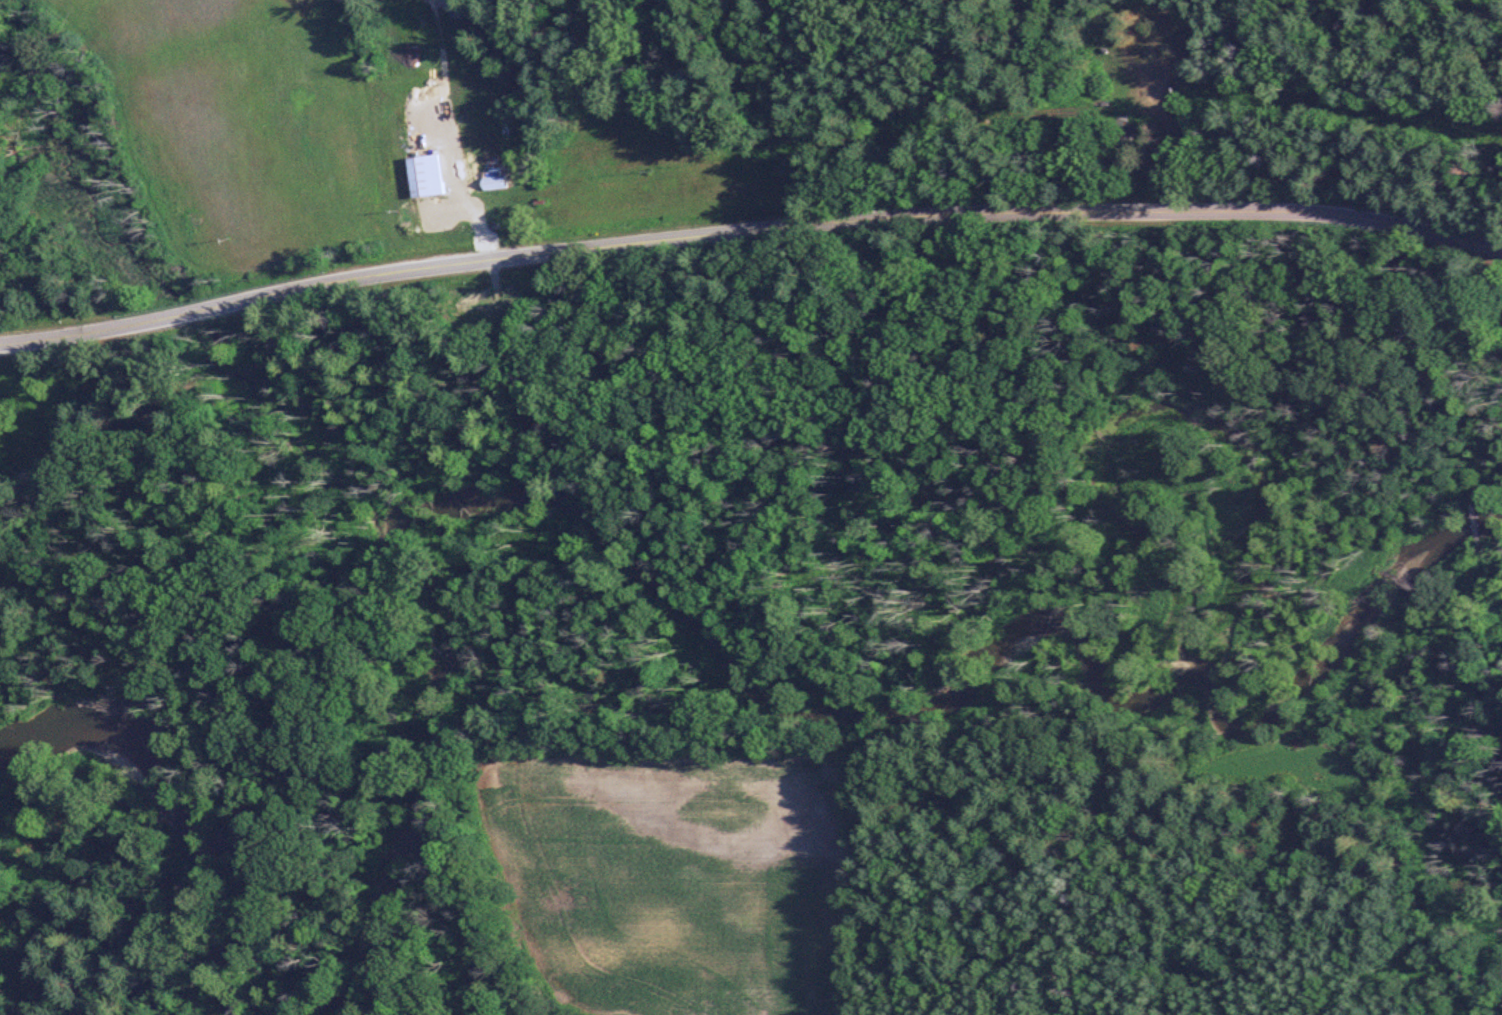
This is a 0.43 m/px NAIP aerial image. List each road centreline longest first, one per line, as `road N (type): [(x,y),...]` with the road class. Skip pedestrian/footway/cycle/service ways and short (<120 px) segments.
road 1 (residential): [(1501,249),(1334,212),(1056,211),(863,221),(413,270),(0,344)]

